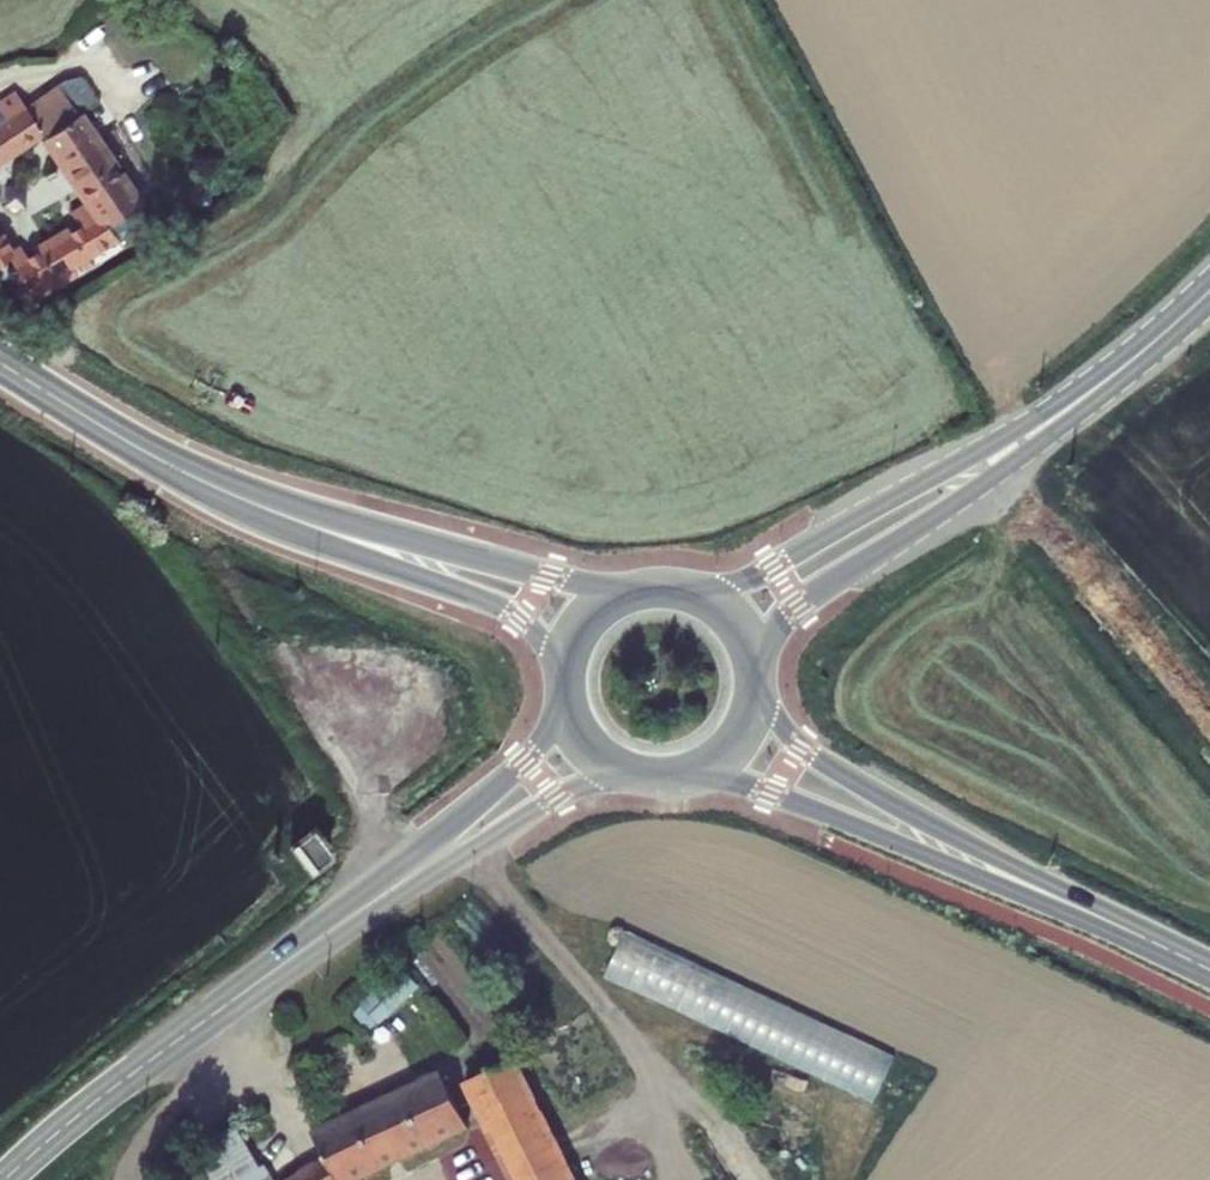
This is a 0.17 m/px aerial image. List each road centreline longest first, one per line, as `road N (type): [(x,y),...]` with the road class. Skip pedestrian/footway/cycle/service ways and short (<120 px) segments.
road 1 (tertiary): [(1155,344),(1044,419),(784,560),(739,580),(688,589)]
road 2 (tertiary): [(758,663),(789,613),(992,479),(1155,344)]
road 3 (secondary): [(682,776),(771,795),(1134,932)]
road 4 (secondary): [(1134,932),(826,762),(782,727),(759,686)]
road 5 (secondary): [(648,587),(556,576),(232,495)]
road 6 (secondary): [(232,495),(505,611),(535,633),(567,680)]
road 7 (tertiary): [(8,1179),(103,1100),(308,952)]
road 8 (tertiary): [(308,952),(562,795),(634,773)]
road 9 (tertiary): [(568,697),(528,759),(308,952)]
road 10 (secondary): [(0,363),(232,495)]
road 11 (secondary): [(648,587),(591,619),(567,680)]
road 12 (secondary): [(682,776),(720,759),(740,739),(759,686)]

